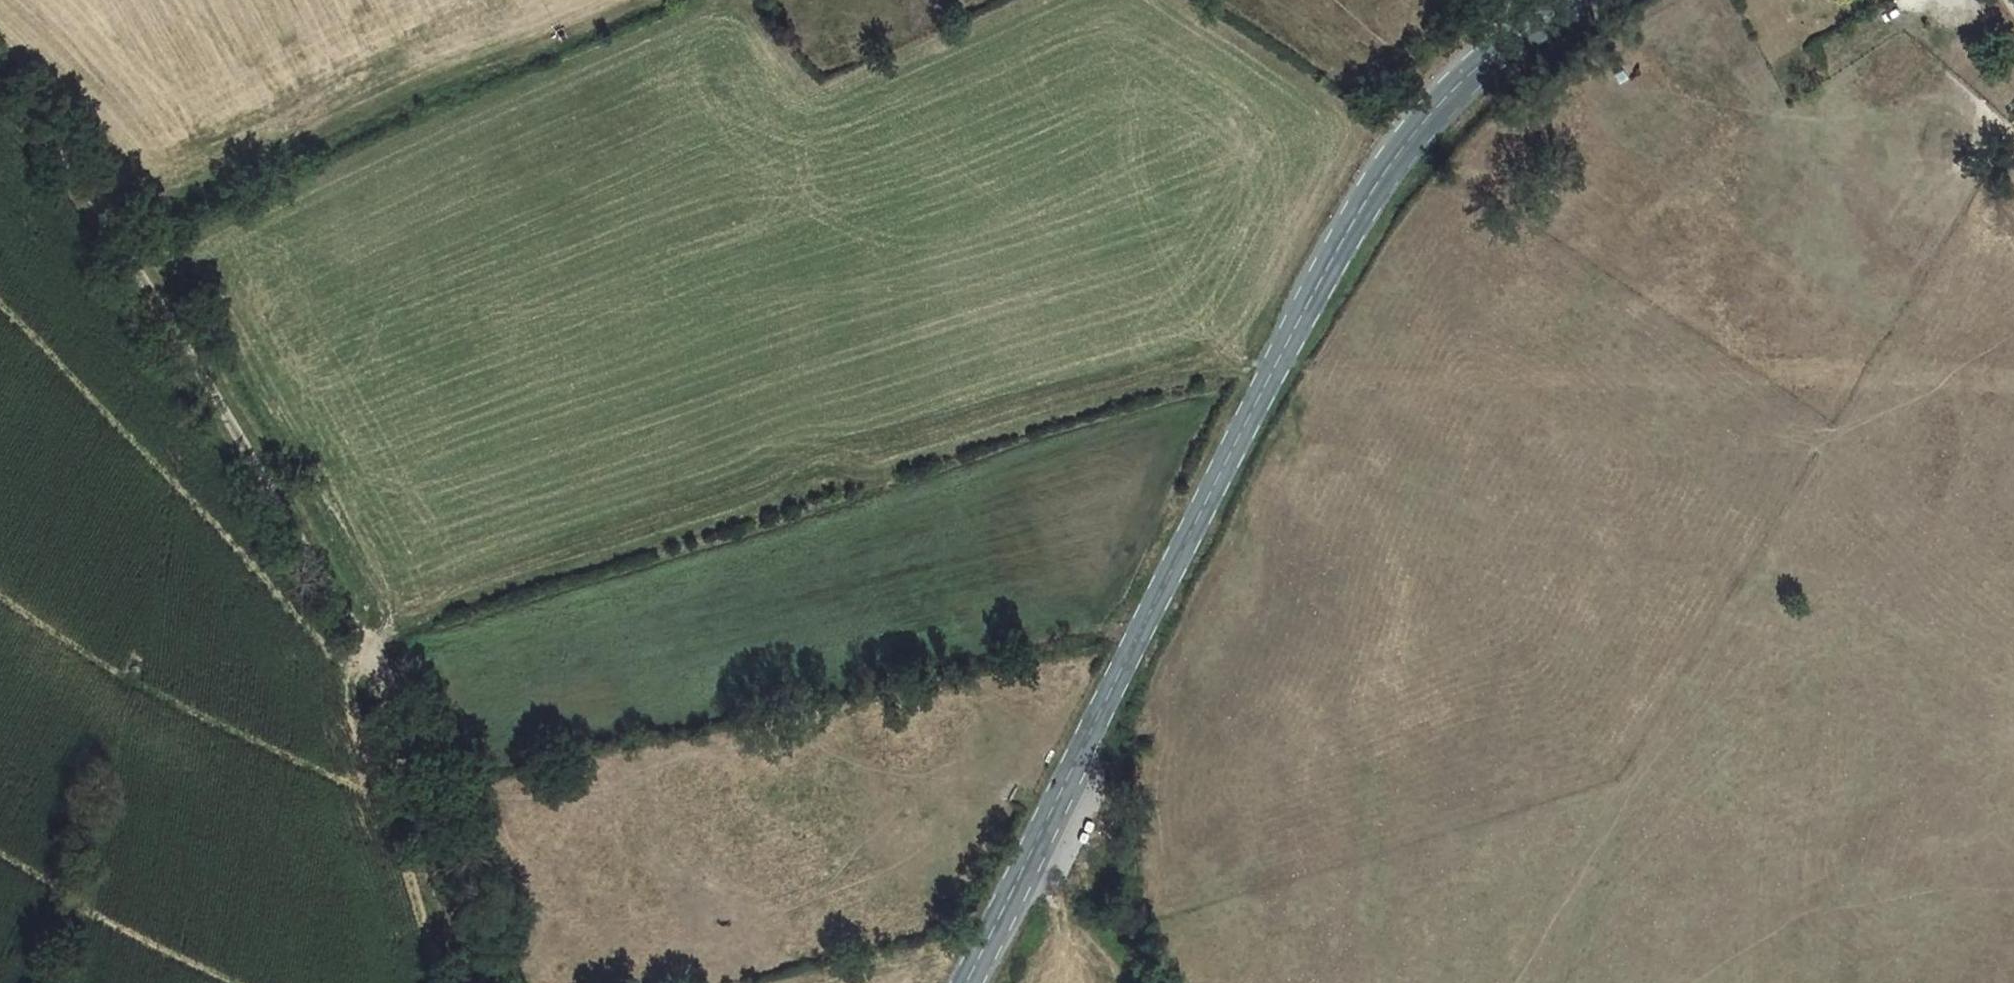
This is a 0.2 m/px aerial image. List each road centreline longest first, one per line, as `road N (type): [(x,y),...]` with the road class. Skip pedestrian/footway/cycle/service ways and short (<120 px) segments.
road 1 (tertiary): [(1567,0),(1462,81),(1404,144),(1359,214),(1212,481),(964,982)]
road 2 (track): [(469,982),(419,758),(367,643),(66,151),(0,87)]

